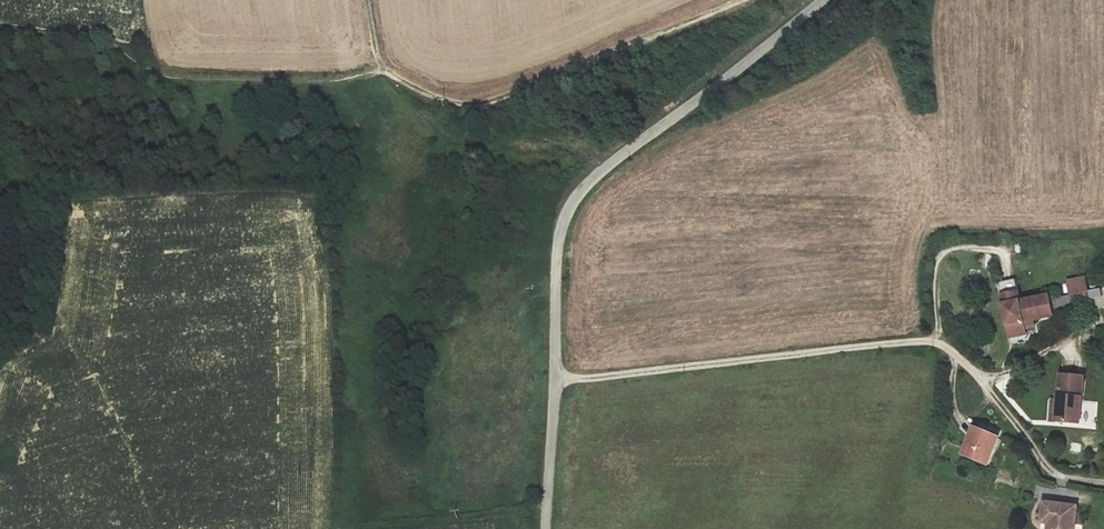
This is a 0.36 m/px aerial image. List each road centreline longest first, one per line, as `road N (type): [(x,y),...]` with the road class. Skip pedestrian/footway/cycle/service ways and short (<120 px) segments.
road 1 (unclassified): [(546,528),(557,249),(566,215),(603,171),(823,0)]
road 2 (track): [(383,70),(436,97),(483,107),(741,0)]

